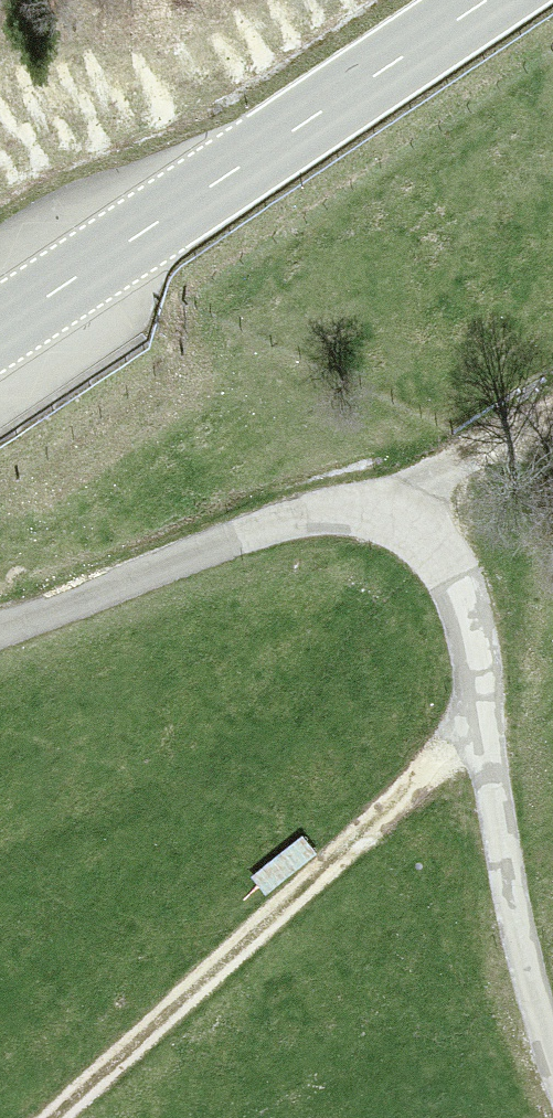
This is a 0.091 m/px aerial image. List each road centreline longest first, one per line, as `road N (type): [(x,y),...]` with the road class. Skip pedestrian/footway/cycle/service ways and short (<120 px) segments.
road 1 (unclassified): [(0,625),(270,524),(332,511),(380,511),(414,523),(458,583),(535,994),(552,1046)]
road 2 (primary): [(480,0),(0,327)]
road 3 (track): [(484,725),(69,1117)]

